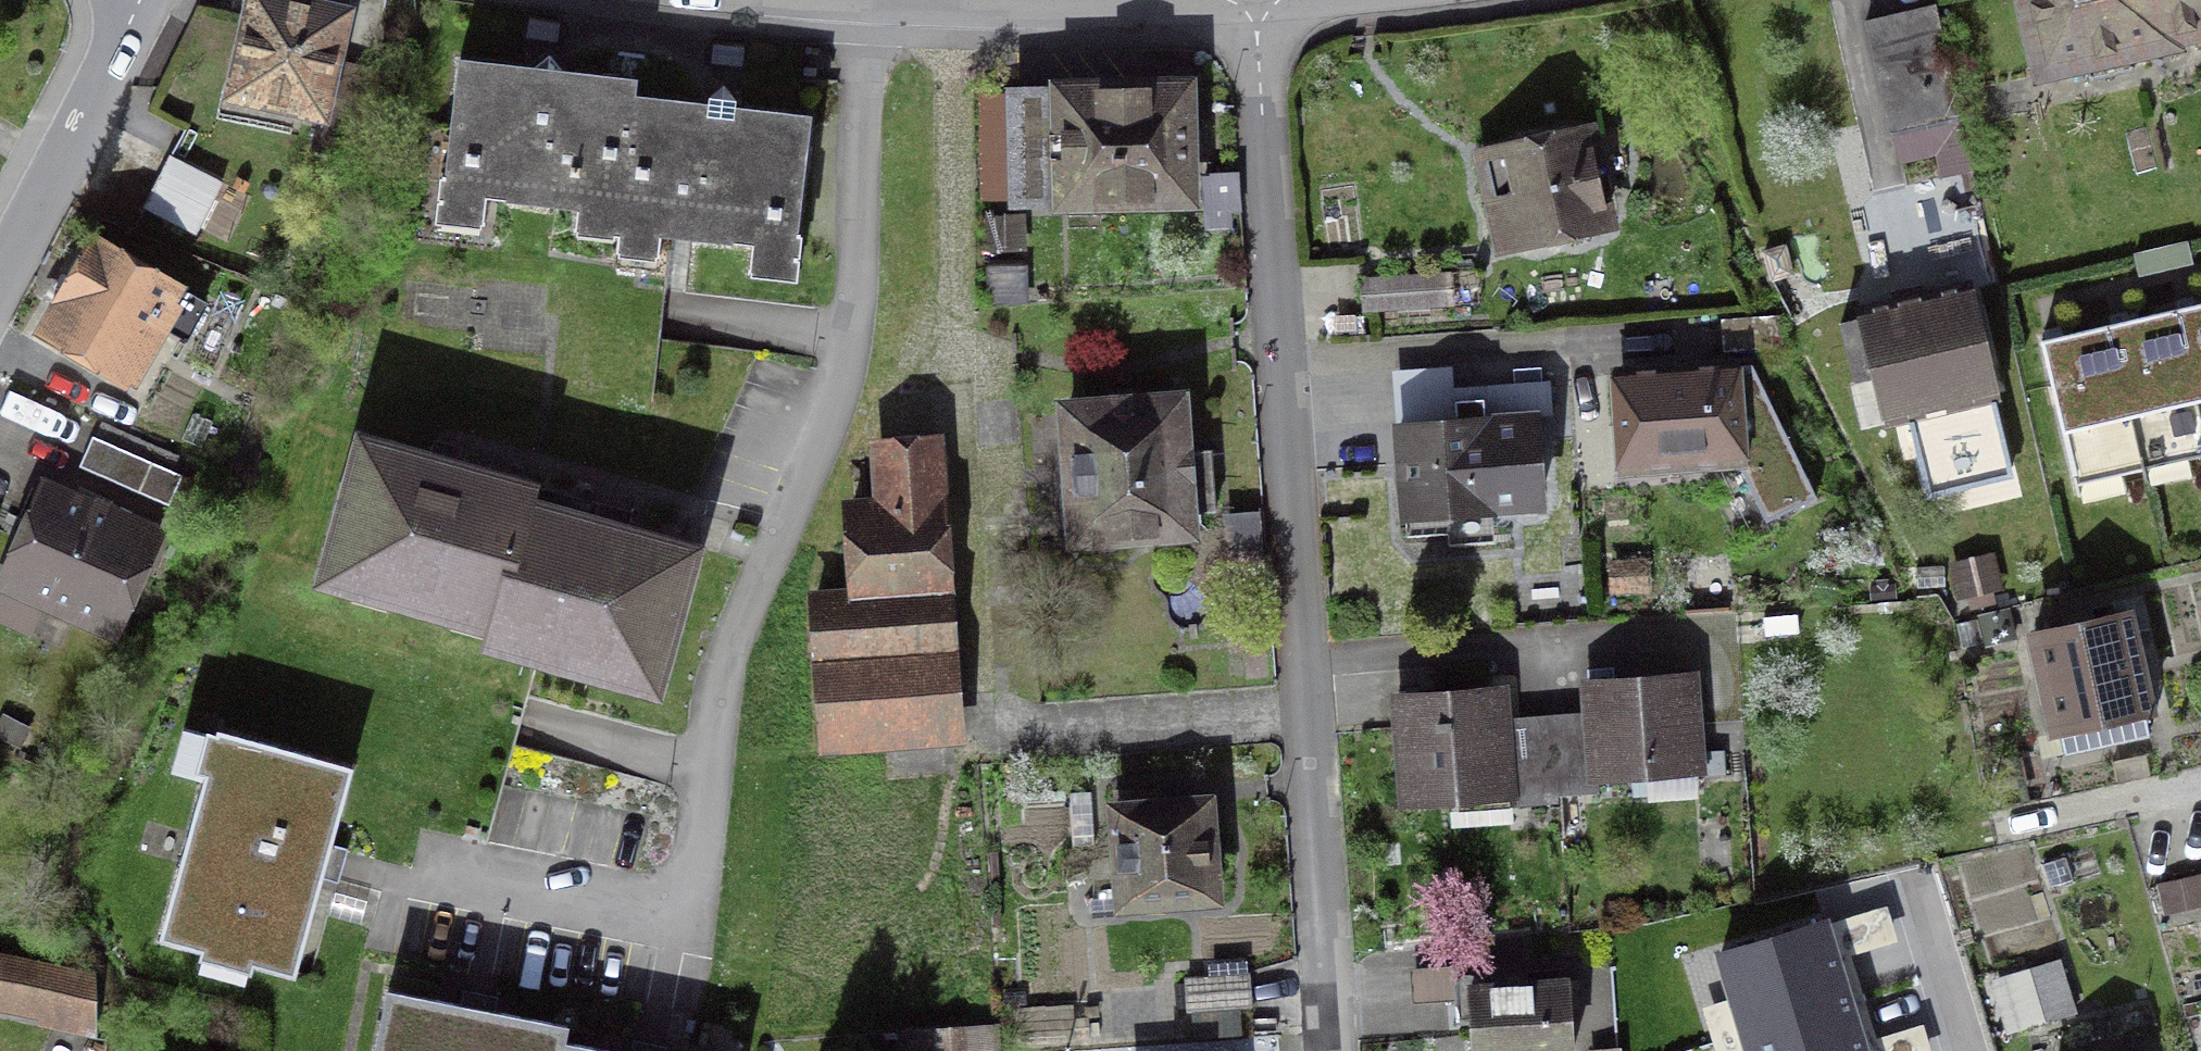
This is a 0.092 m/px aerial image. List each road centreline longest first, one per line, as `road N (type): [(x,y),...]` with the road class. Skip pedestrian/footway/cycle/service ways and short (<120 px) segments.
road 1 (residential): [(866,0),(847,362),(823,443),(733,636),(692,883)]
road 2 (residential): [(1300,671),(1253,0)]
road 3 (residential): [(1300,671),(1733,638)]
road 4 (residential): [(1328,1050),(1300,671)]
road 5 (residential): [(138,0),(0,273)]

